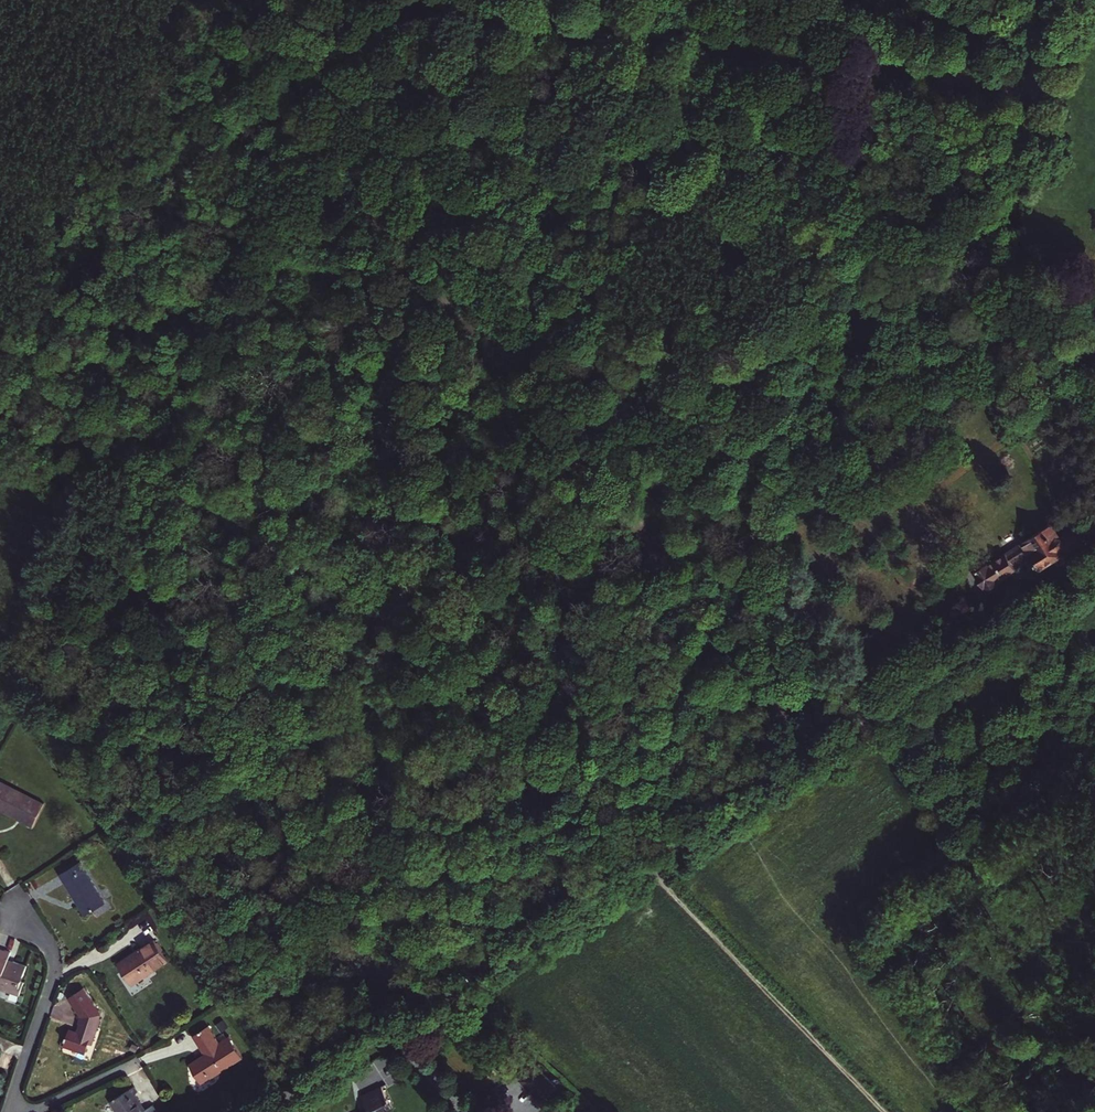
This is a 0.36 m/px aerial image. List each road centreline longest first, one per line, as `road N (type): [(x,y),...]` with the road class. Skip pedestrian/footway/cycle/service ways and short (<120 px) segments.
road 1 (residential): [(1094,574),(255,1111)]
road 2 (track): [(202,0),(631,501),(818,751)]
road 3 (track): [(543,16),(840,401),(654,533)]
road 4 (track): [(431,0),(980,80)]
road 5 (track): [(645,863),(887,1111)]
road 6 (residential): [(8,1111),(54,970),(48,940),(17,895)]

